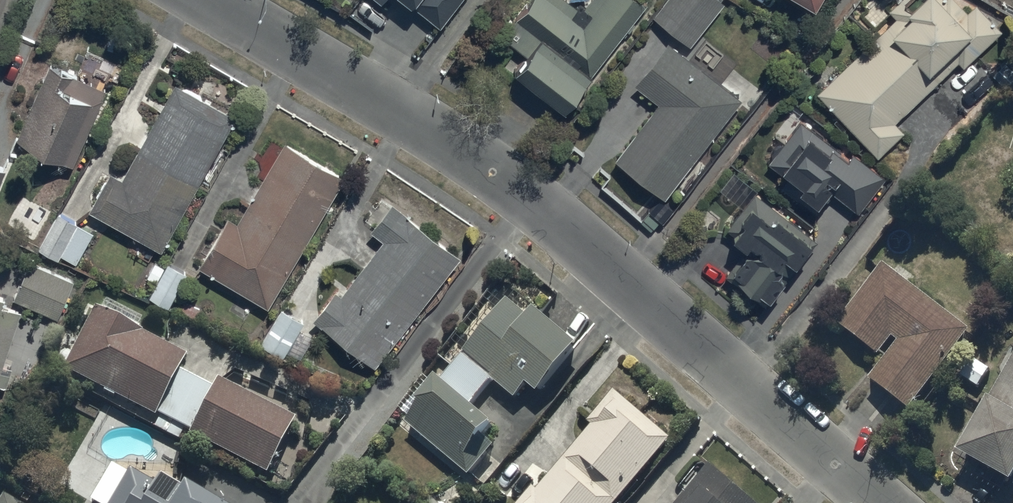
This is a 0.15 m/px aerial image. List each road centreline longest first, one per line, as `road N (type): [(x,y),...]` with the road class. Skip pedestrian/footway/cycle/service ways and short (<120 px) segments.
road 1 (residential): [(882,502),(520,190),(434,130),(208,0)]

